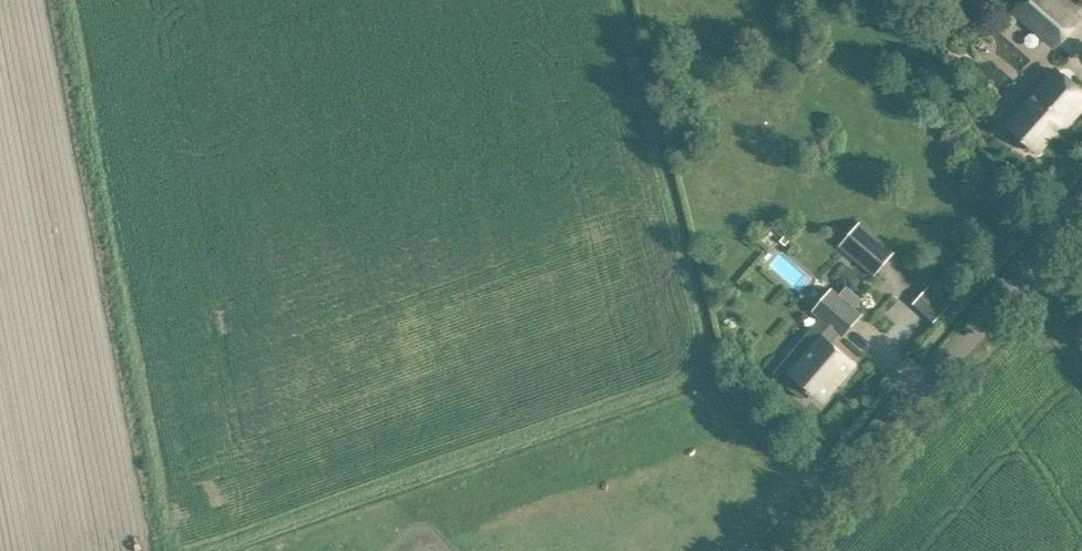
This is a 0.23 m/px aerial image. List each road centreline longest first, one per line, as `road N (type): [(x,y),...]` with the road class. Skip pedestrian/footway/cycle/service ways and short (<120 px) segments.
road 1 (unclassified): [(779,550),(1081,215)]

